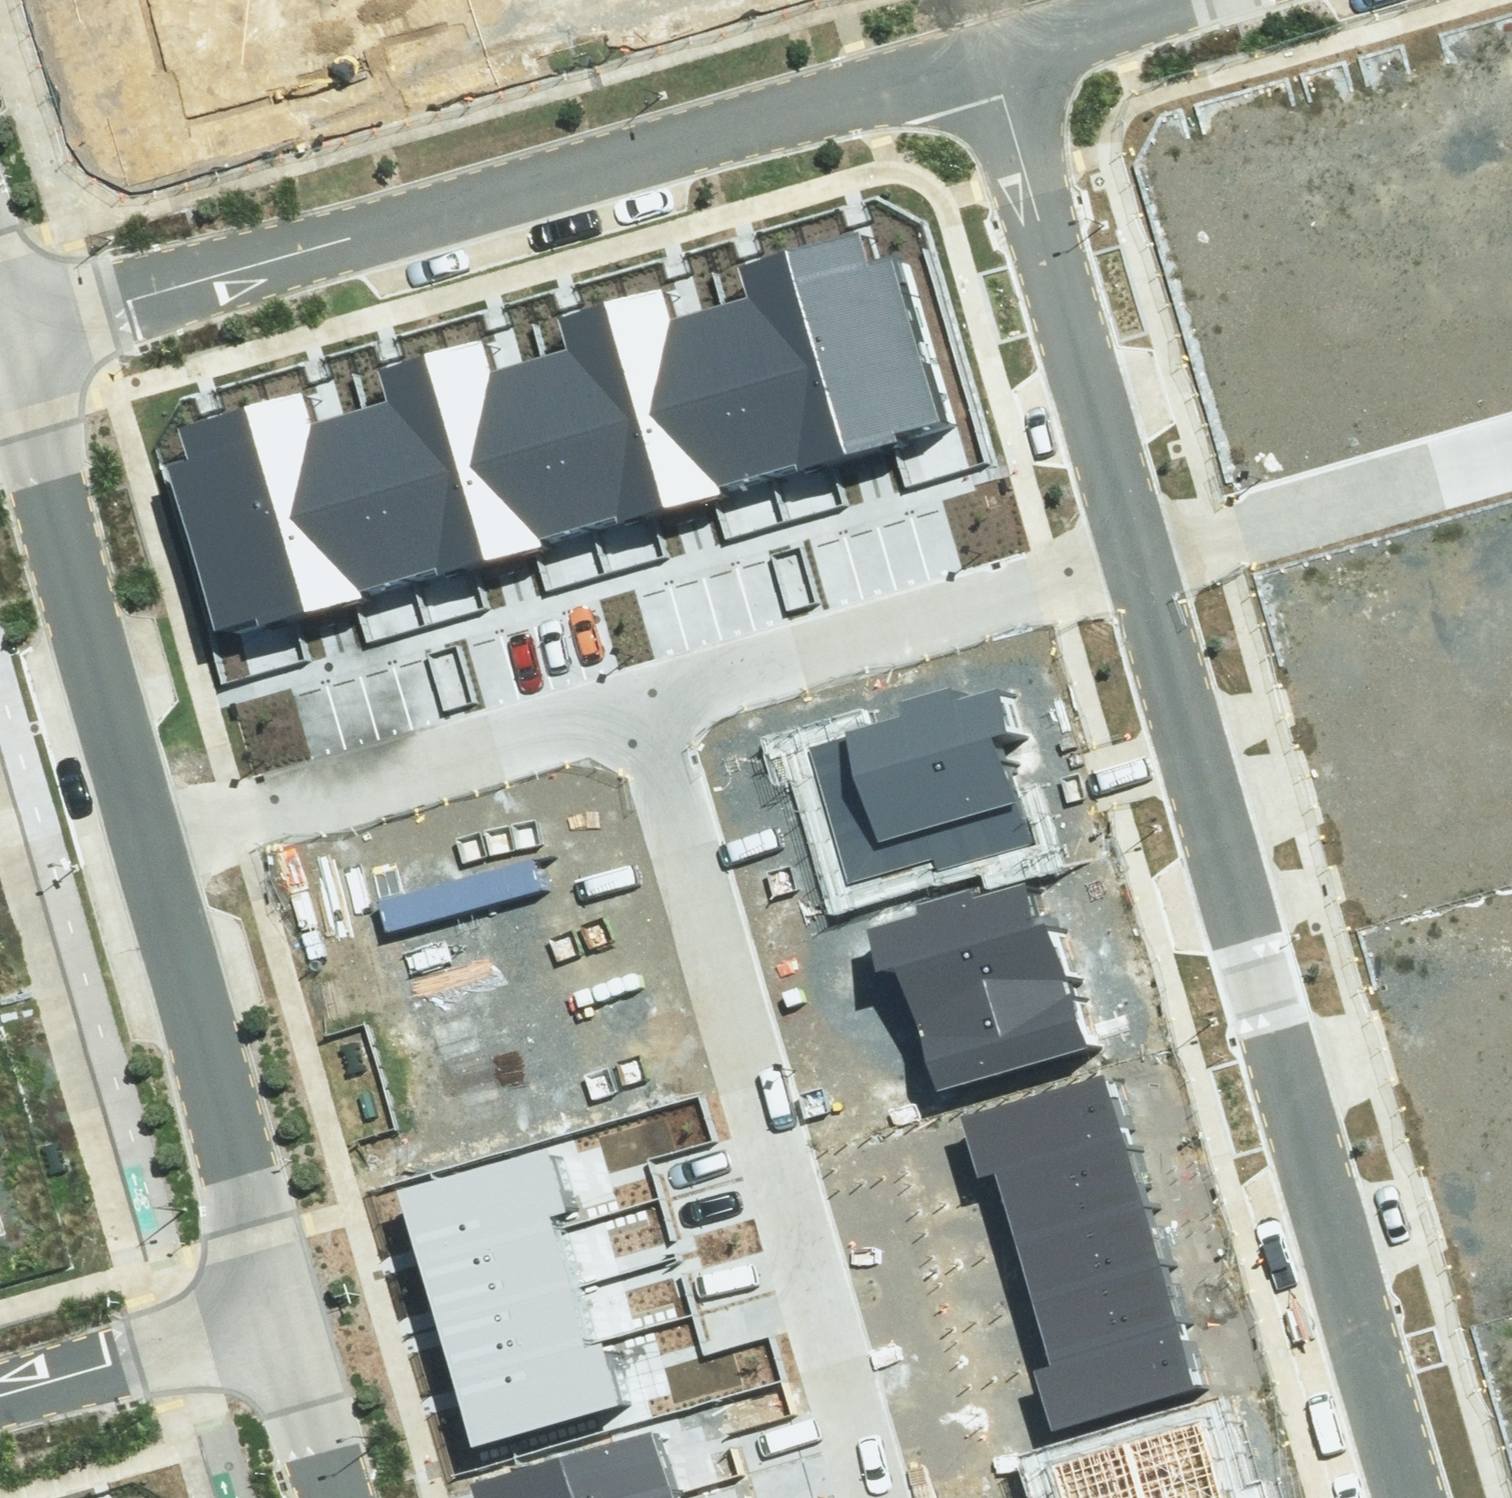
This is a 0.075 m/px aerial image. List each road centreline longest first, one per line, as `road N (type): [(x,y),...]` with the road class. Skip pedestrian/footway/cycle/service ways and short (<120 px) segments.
road 1 (residential): [(8,313),(320,232),(975,35)]
road 2 (residential): [(1433,1497),(1137,540)]
road 3 (residential): [(644,674),(879,1497)]
road 4 (residential): [(143,811),(286,1323)]
road 5 (residential): [(1137,540),(975,35)]
road 6 (residential): [(143,811),(644,674)]
road 7 (residential): [(8,313),(143,811)]
road 8 (residential): [(644,674),(1137,540)]
road 9 (residential): [(1137,540),(1511,438)]
road 10 (residential): [(0,1402),(286,1323)]
road 11 (residential): [(286,1323),(335,1497)]
road 12 (residential): [(975,35),(1099,0)]

